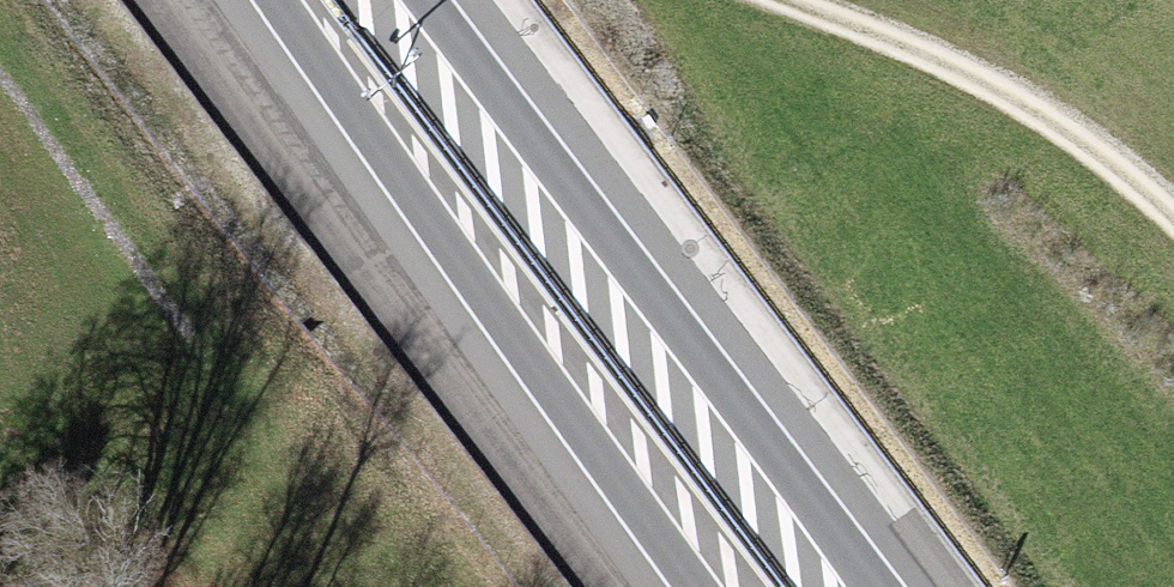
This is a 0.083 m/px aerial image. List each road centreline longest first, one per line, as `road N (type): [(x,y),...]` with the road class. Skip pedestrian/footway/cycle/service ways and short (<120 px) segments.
road 1 (trunk): [(871,586),(430,0)]
road 2 (trunk): [(276,0),(701,586)]
road 3 (track): [(1173,224),(1046,118),(953,68),(786,0)]

